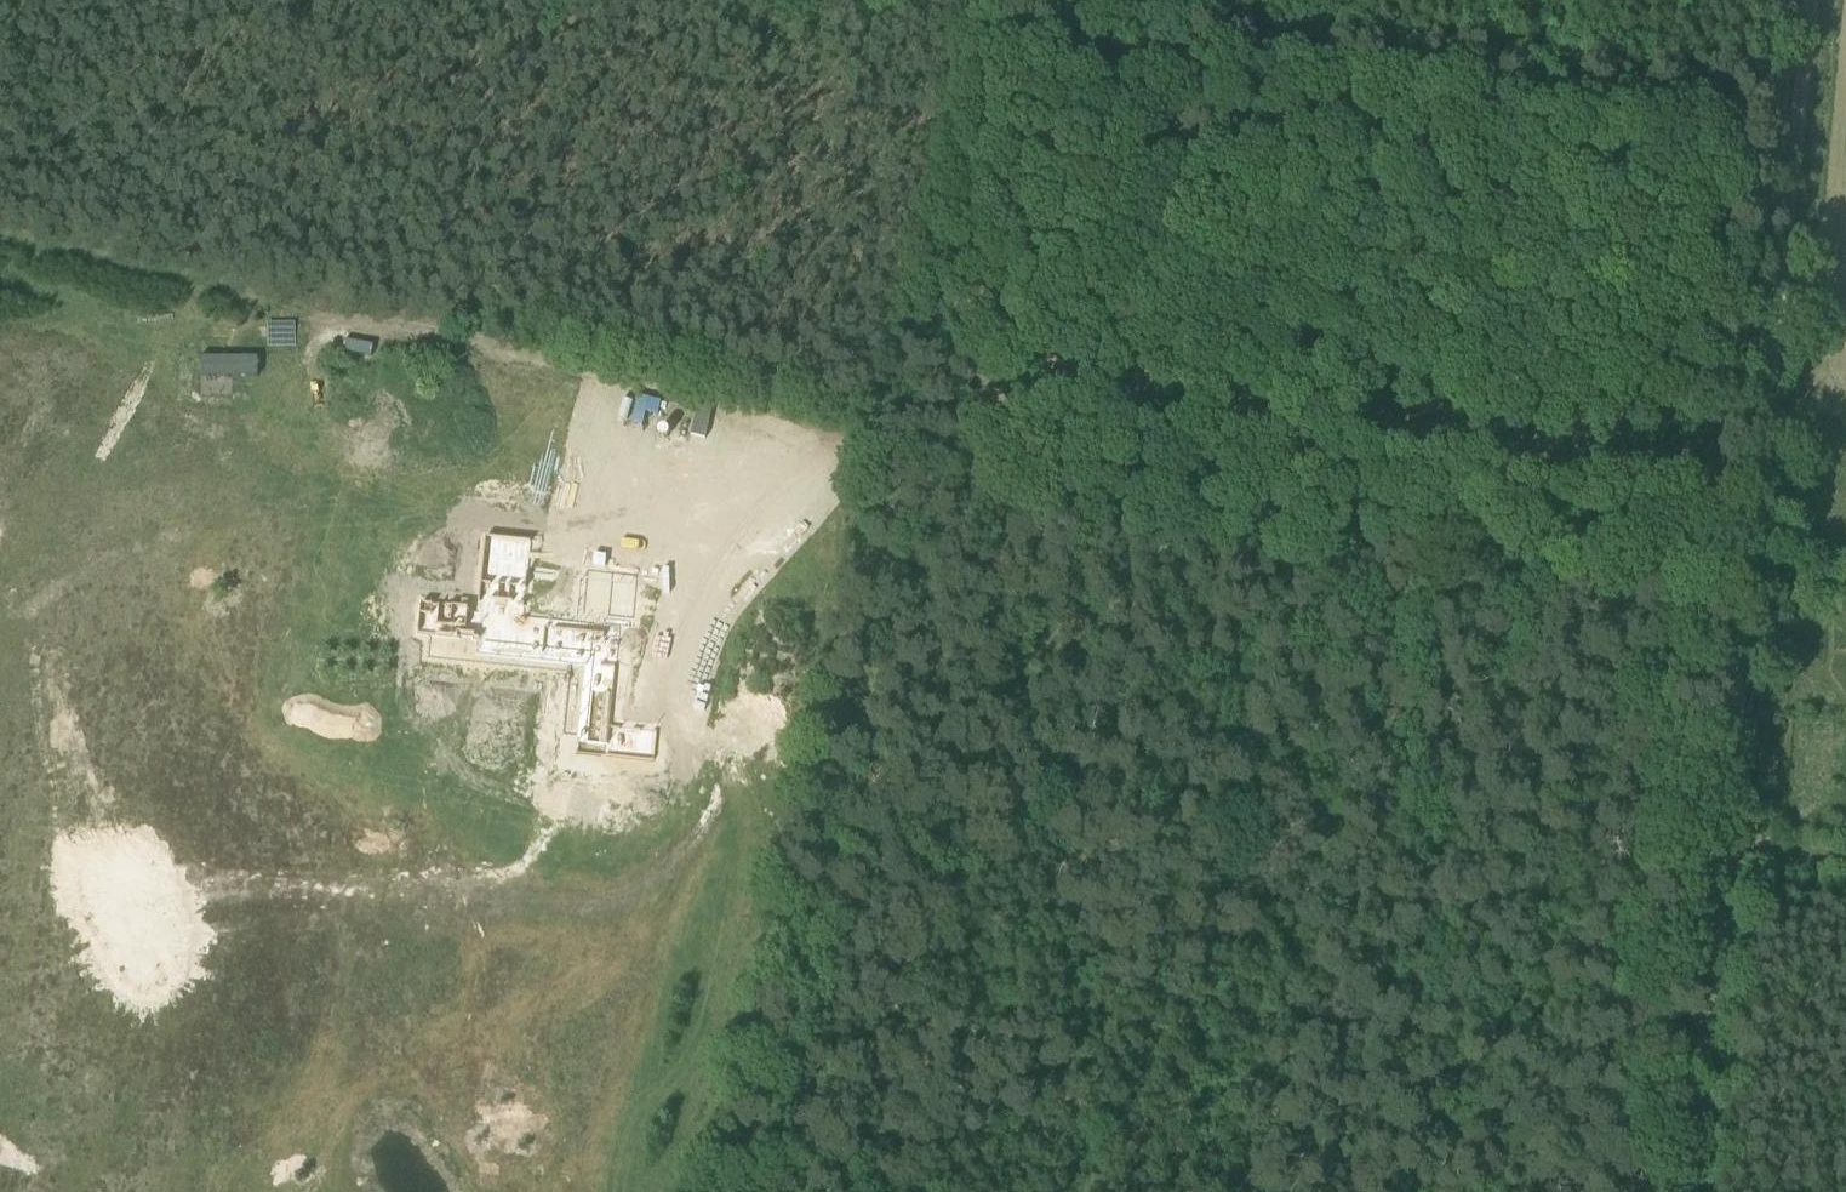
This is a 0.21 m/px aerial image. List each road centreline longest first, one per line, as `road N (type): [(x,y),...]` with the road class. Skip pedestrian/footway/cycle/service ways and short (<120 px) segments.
road 1 (track): [(1805,0),(1745,635)]
road 2 (unclassified): [(1692,1191),(1745,635)]

